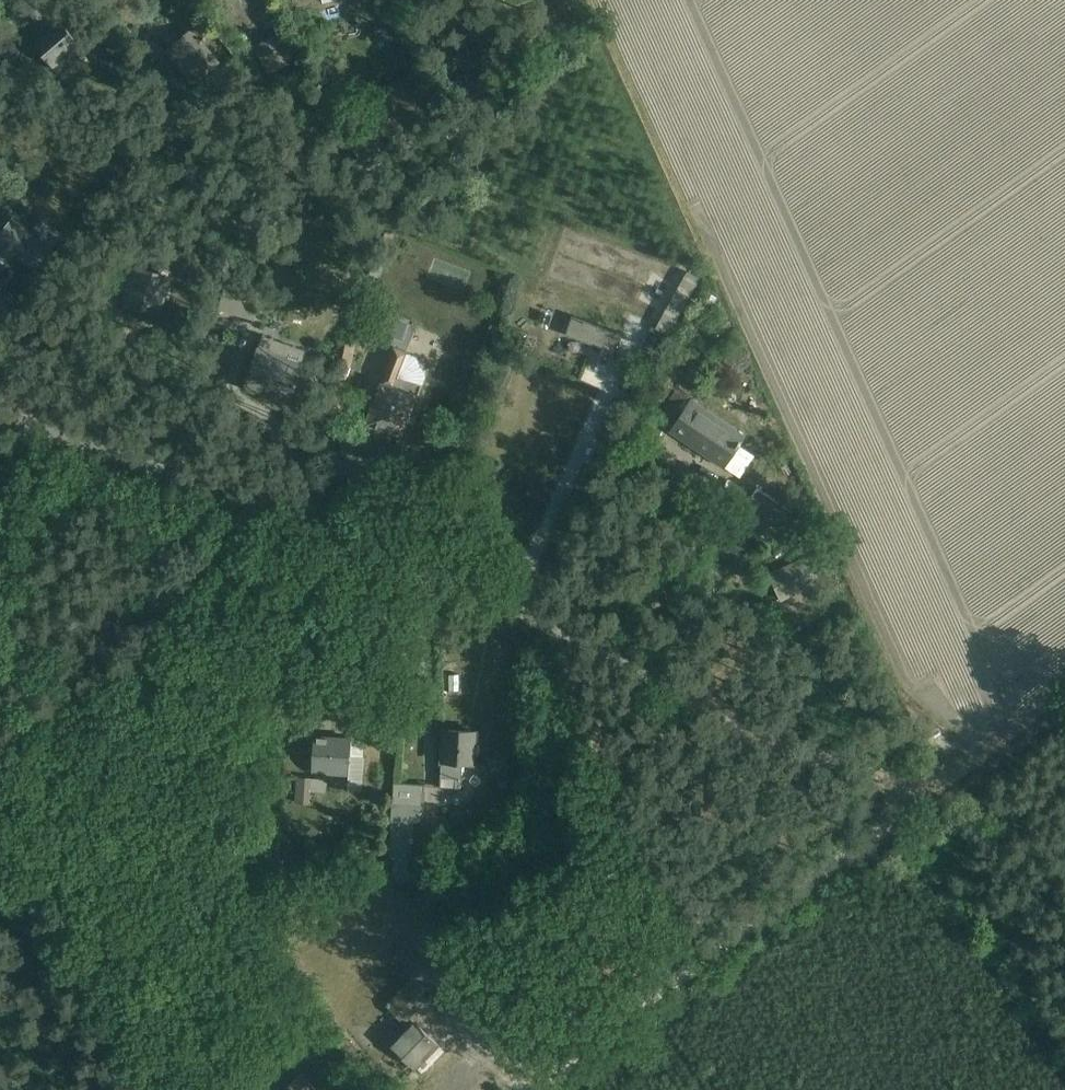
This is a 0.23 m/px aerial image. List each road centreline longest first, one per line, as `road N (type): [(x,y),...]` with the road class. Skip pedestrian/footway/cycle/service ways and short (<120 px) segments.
road 1 (unclassified): [(923,800),(362,537),(0,418)]
road 2 (track): [(530,1089),(1064,698)]

